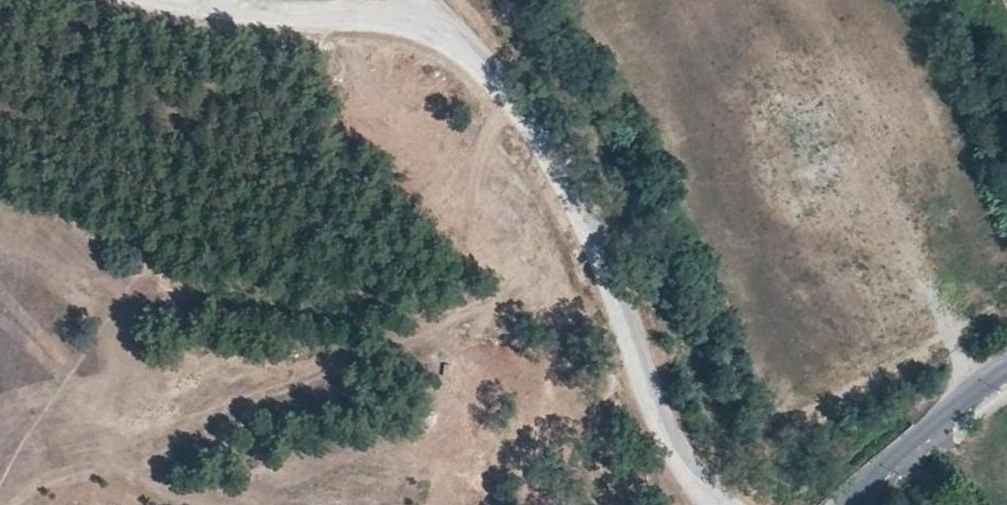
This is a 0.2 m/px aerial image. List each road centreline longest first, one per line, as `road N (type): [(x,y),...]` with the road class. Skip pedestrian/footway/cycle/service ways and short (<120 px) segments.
road 1 (residential): [(407,17),(460,43),(530,126),(588,235),(685,471),(714,504)]
road 2 (residential): [(407,17),(246,14),(193,0)]
road 3 (residential): [(1006,372),(847,504)]

